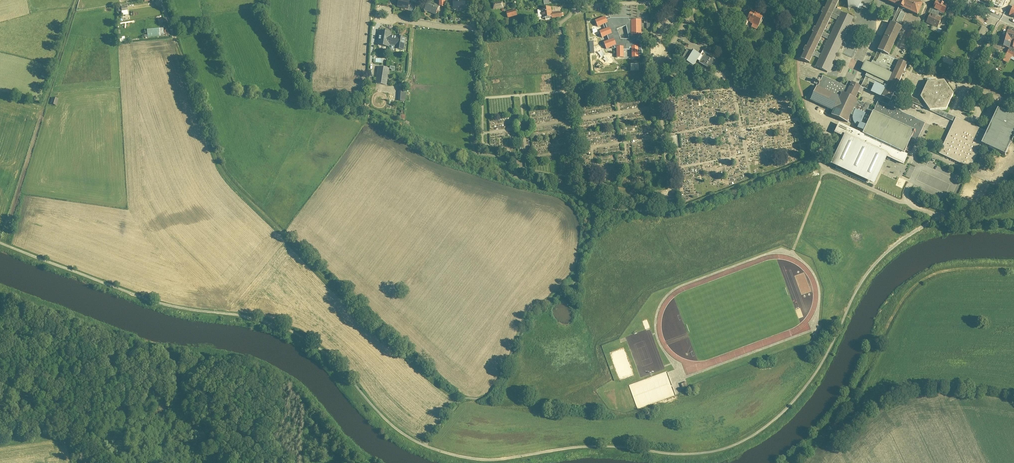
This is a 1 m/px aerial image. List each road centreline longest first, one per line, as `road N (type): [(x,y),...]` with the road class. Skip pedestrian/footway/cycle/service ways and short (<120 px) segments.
road 1 (track): [(0,294),(161,352),(257,365),(289,385),(371,462)]
road 2 (track): [(792,462),(859,385),(915,286),(960,270),(1013,270)]

